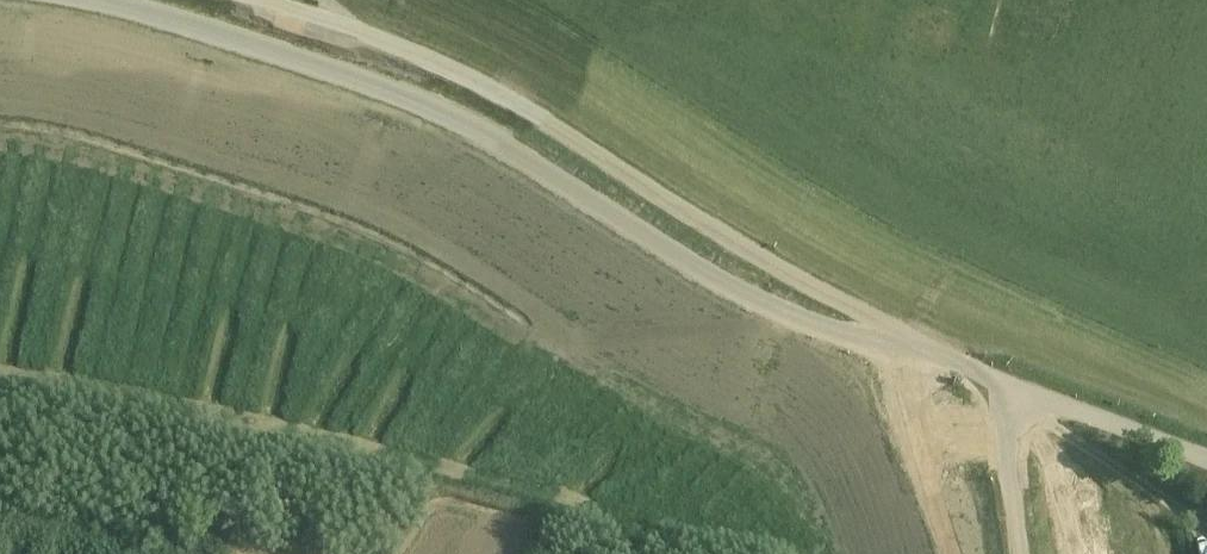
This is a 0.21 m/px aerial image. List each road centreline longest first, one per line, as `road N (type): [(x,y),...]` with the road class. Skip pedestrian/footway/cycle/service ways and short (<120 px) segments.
road 1 (unclassified): [(957,364),(788,313),(707,273),(505,145),(365,81),(77,0)]
road 2 (unclassified): [(957,364),(739,245),(532,114),(442,68),(264,0)]
road 3 (unclassified): [(1206,456),(957,364)]

